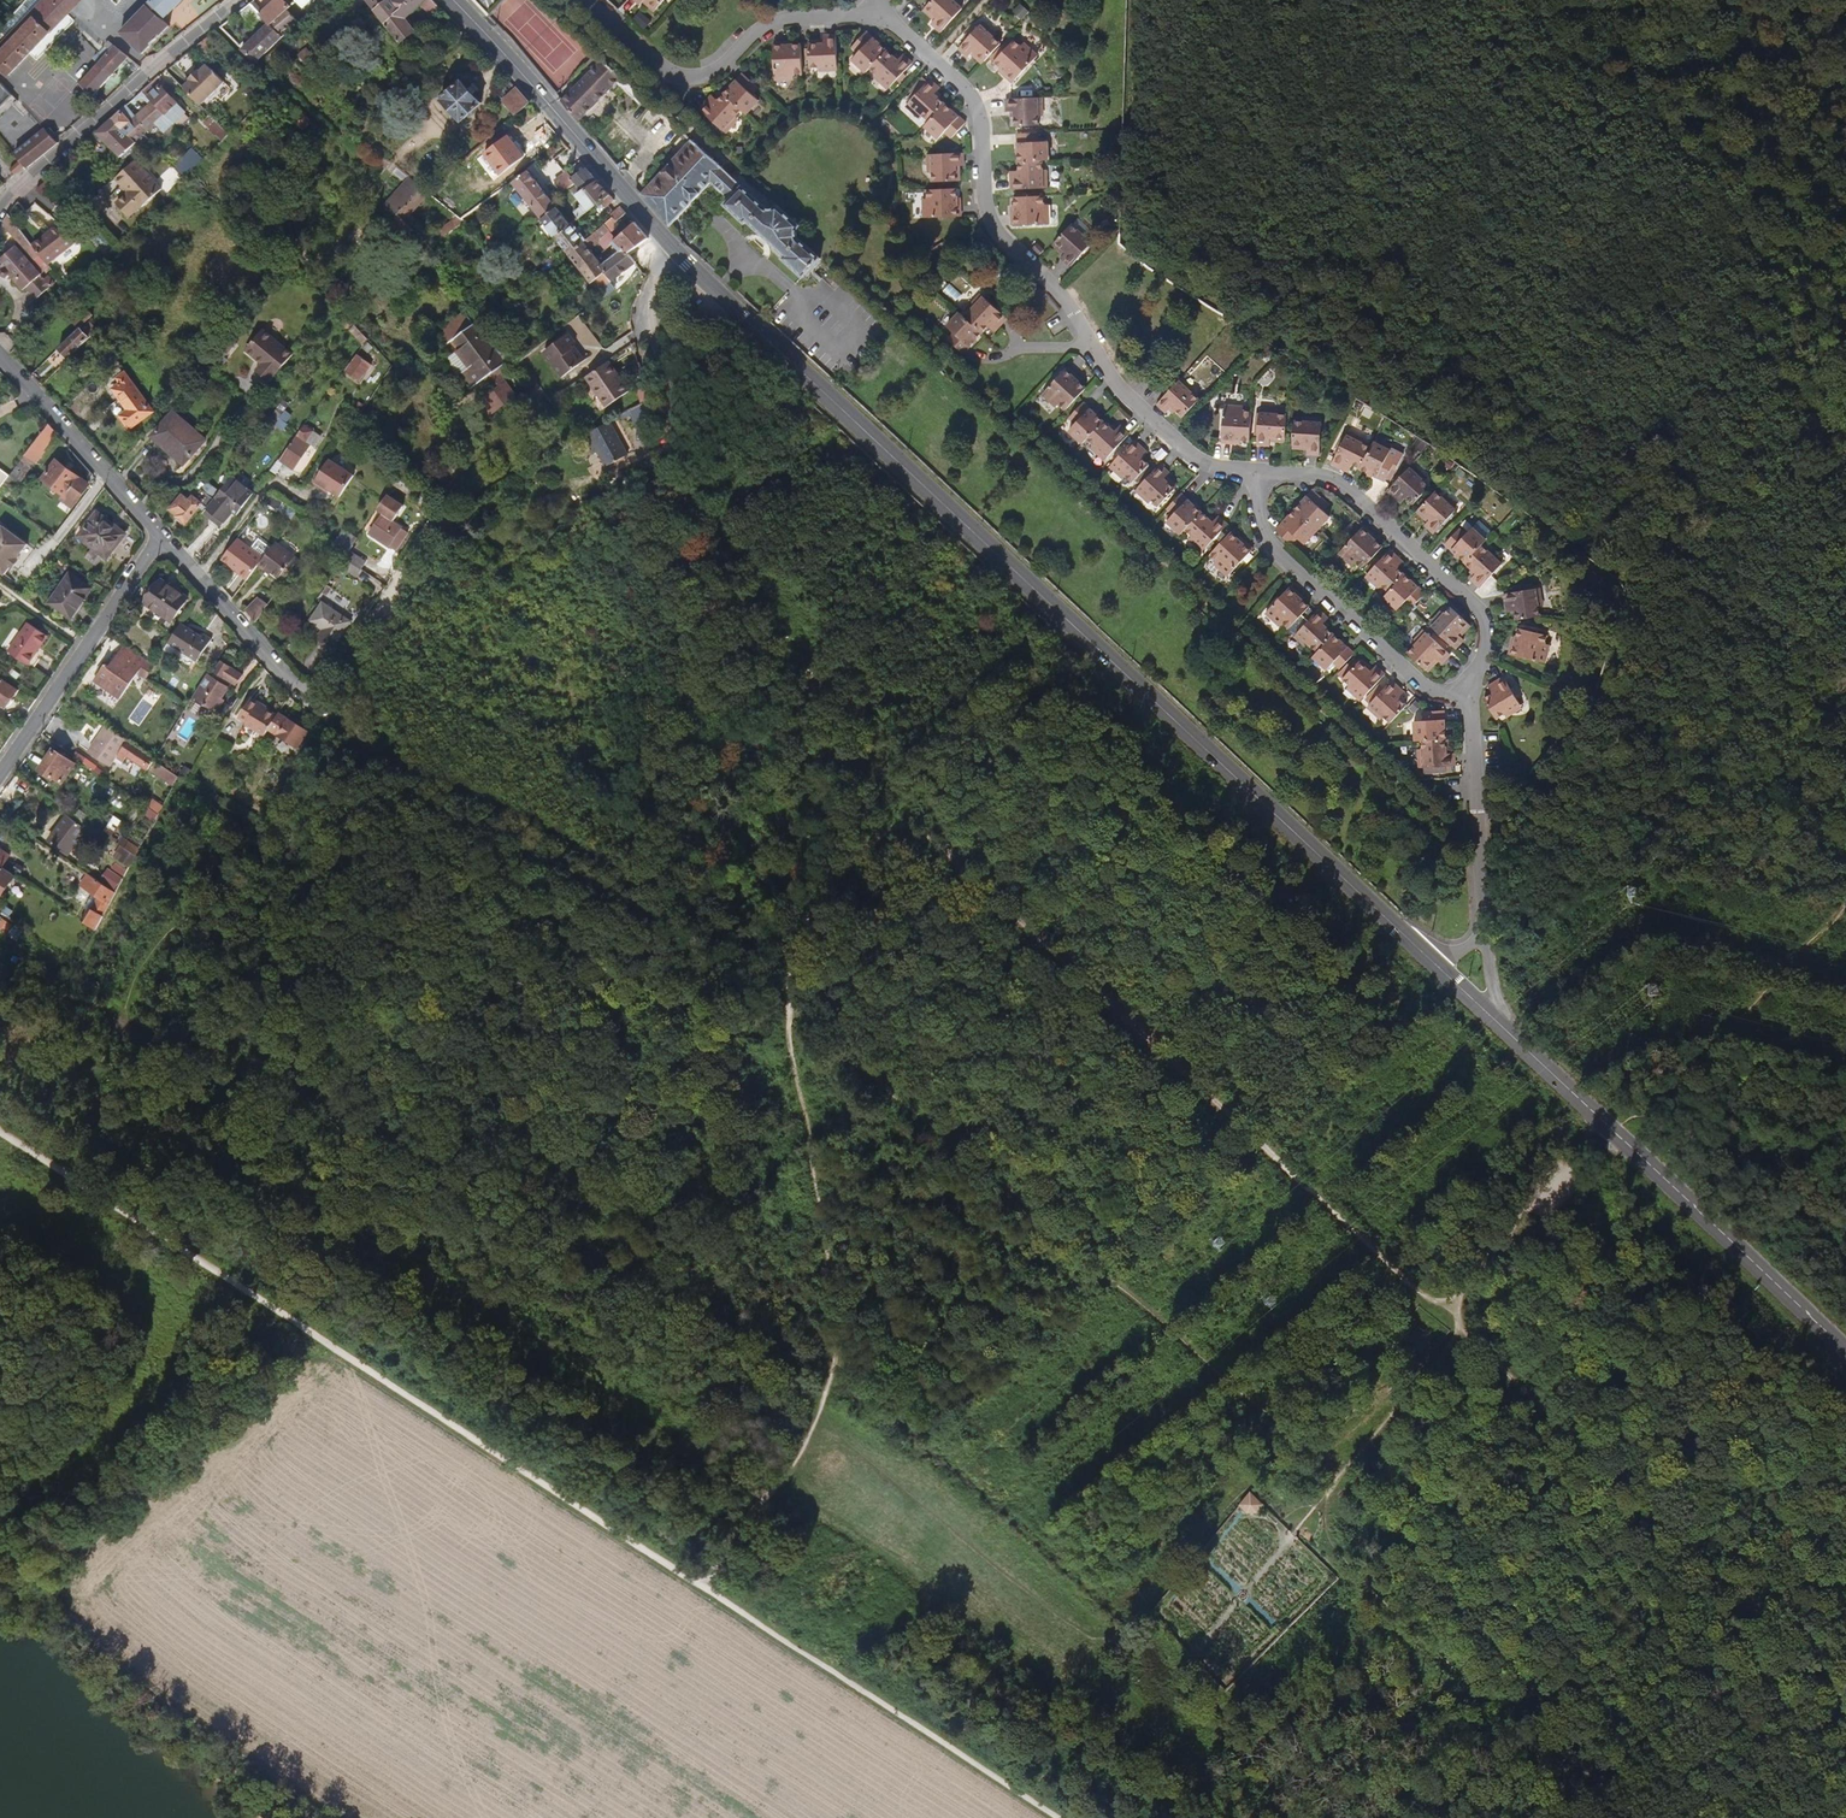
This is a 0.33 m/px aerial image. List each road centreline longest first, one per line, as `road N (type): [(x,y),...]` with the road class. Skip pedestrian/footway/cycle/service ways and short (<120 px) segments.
road 1 (primary): [(1482,1012),(676,254)]
road 2 (track): [(770,950),(841,862),(923,825),(1342,1221),(1455,1300)]
road 3 (track): [(700,1587),(758,1493),(778,1484),(828,1391),(840,1327),(770,950)]
road 4 (residential): [(873,16),(902,32),(975,103),(988,212),(1066,297),(1109,374),(1195,458),(1259,474)]
road 5 (track): [(1455,1300),(1676,1089),(1845,897)]
road 6 (track): [(1455,1300),(1845,1682)]
road 7 (primary): [(1845,1354),(1482,1012)]
road 8 (track): [(700,1587),(312,1333)]
road 9 (track): [(1057,1817),(700,1587)]
road 10 (track): [(312,1333),(0,1136)]
road 11 (residential): [(1259,474),(1340,482),(1469,599),(1489,642),(1473,698)]
road 12 (primary): [(676,254),(456,0)]
road 13 (residential): [(1259,474),(1260,525),(1276,551),(1422,687),(1473,698)]
road 14 (residential): [(589,0),(667,69),(693,78),(730,63),(779,21),(873,16)]
road 15 (unclassified): [(242,0),(0,207)]
road 16 (residential): [(1473,698),(1482,1012)]
road 17 (residential): [(161,535),(0,777)]
road 18 (residential): [(161,535),(334,724)]
road 19 (residential): [(0,357),(161,535)]
road 20 (residential): [(676,254),(647,312),(668,460)]

